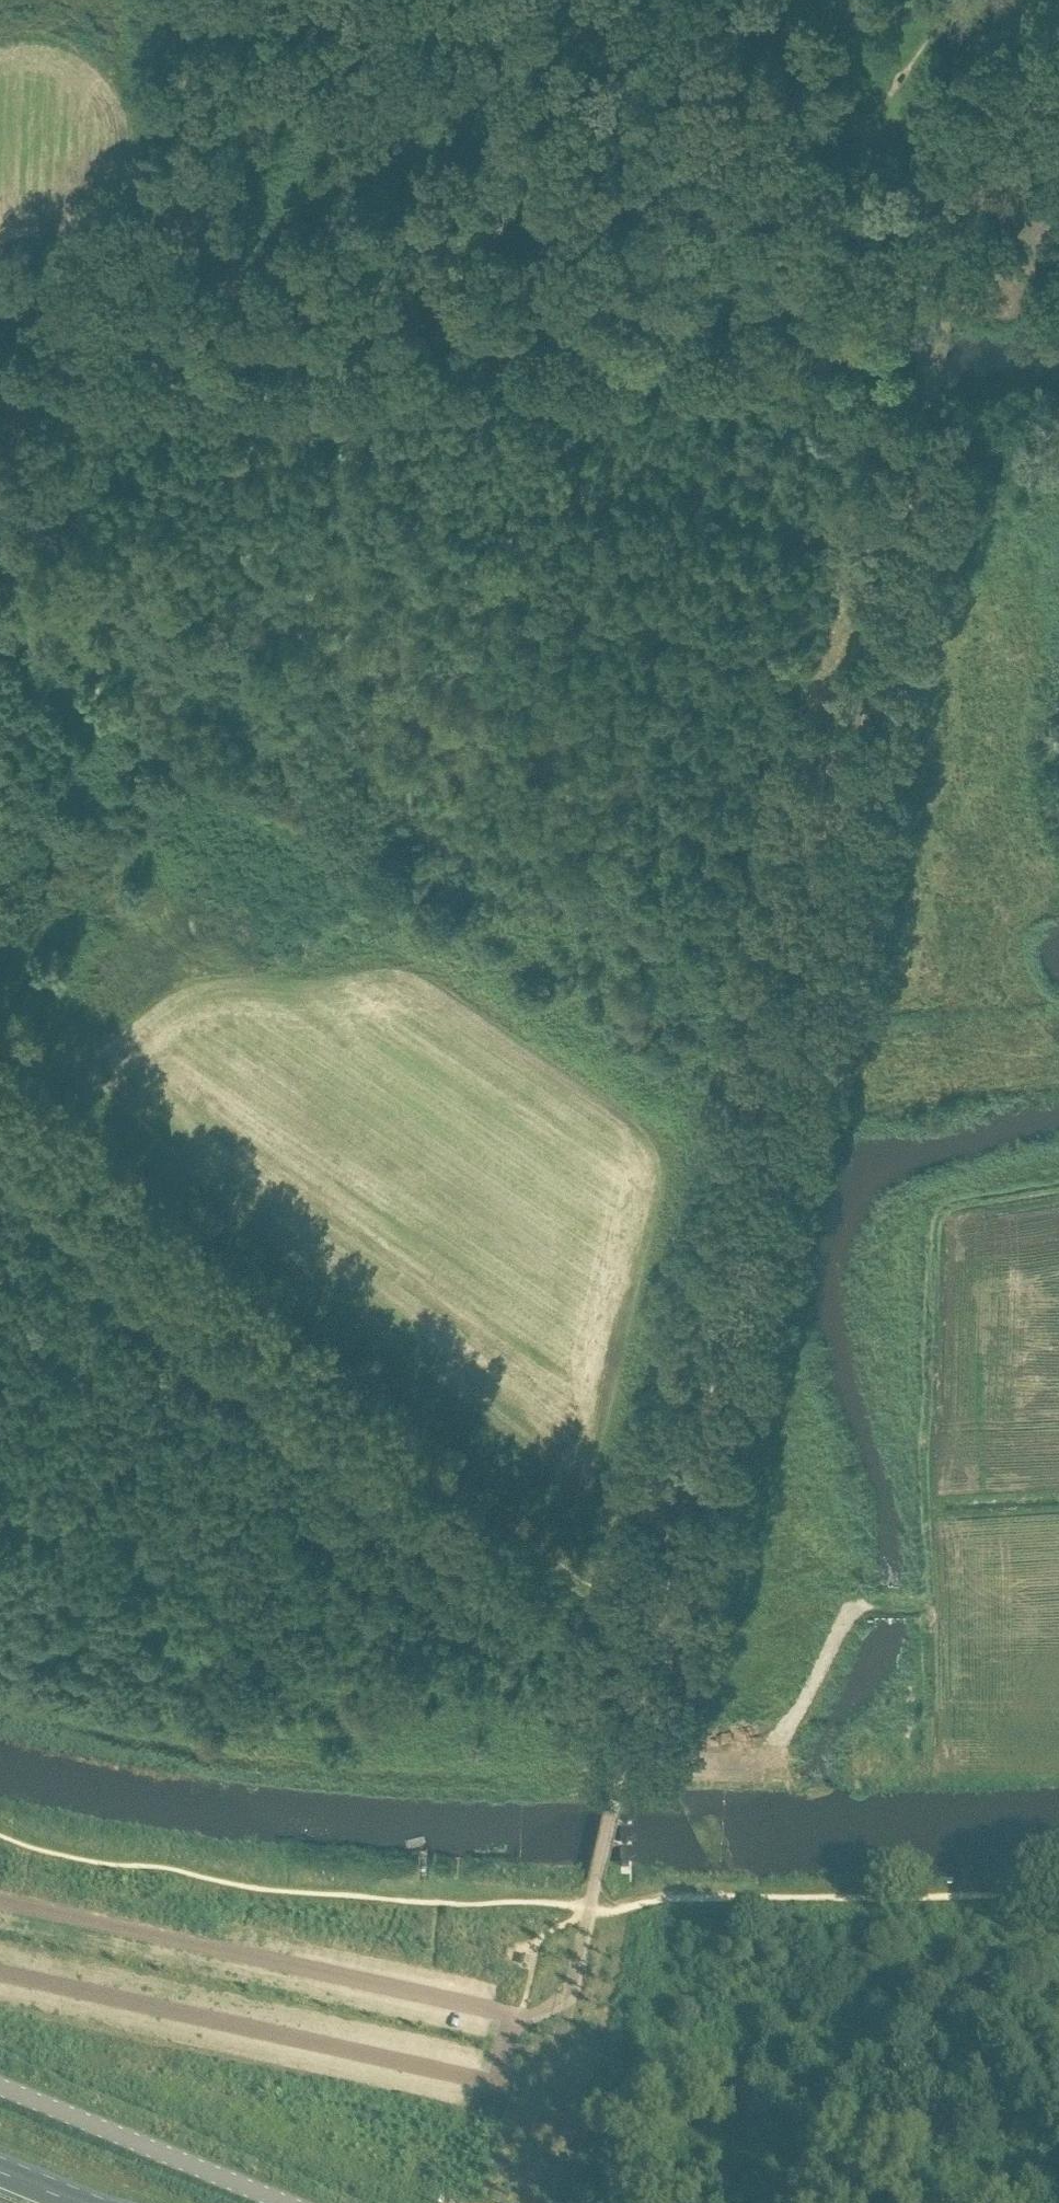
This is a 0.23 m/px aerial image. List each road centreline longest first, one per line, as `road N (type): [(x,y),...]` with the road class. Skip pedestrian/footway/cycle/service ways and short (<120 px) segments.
road 1 (track): [(0,1715),(174,1753),(377,1778),(546,1776),(621,1760),(773,1759),(852,1600),(916,1600)]
road 2 (track): [(650,1630),(192,1293),(0,1100)]
road 3 (unclassified): [(0,2086),(288,2202)]

